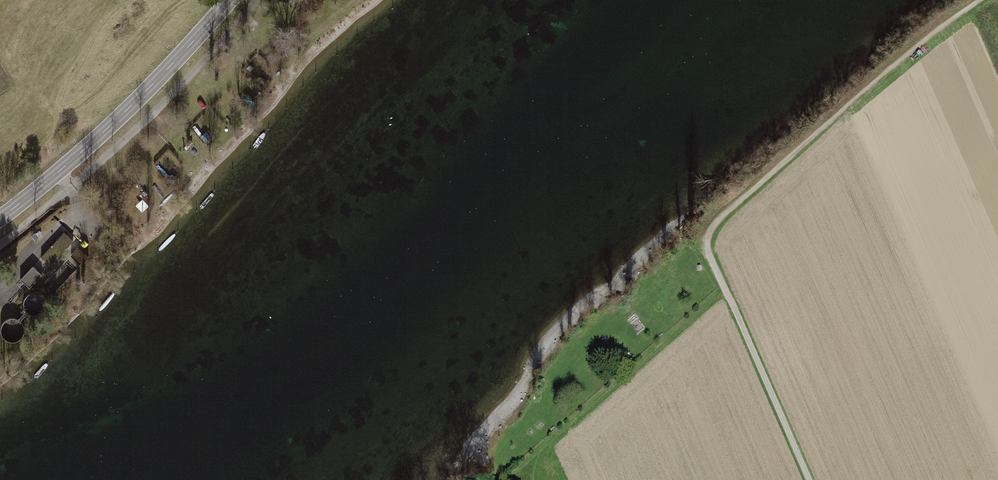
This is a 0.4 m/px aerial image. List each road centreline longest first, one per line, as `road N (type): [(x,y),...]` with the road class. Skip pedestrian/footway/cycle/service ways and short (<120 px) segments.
road 1 (track): [(703,238),(980,0)]
road 2 (secondary): [(0,219),(113,123),(230,0)]
road 3 (track): [(810,479),(703,238)]

